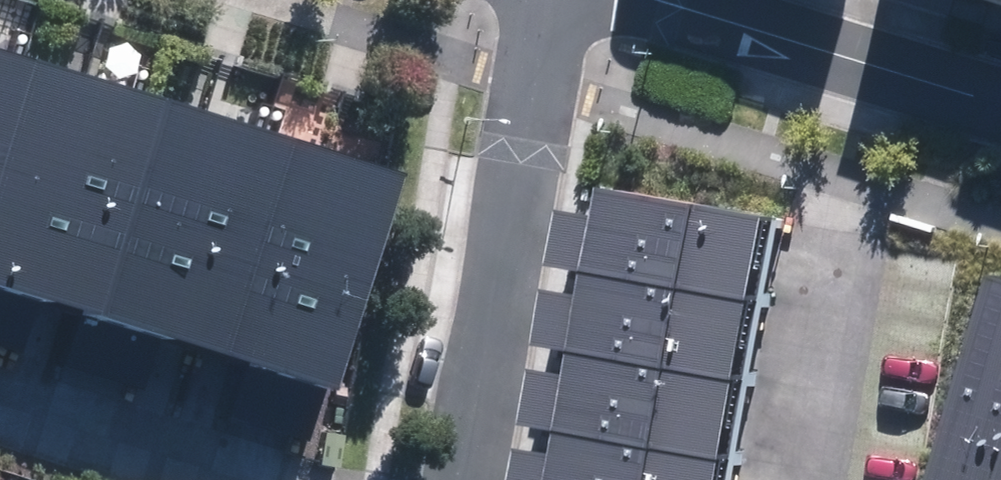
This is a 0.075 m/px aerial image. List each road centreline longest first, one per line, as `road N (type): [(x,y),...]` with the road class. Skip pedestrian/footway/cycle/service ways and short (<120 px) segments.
road 1 (residential): [(465,479),(555,0)]
road 2 (residential): [(1000,101),(661,0)]
road 3 (residential): [(840,209),(789,479)]
road 4 (residential): [(258,479),(0,398)]

